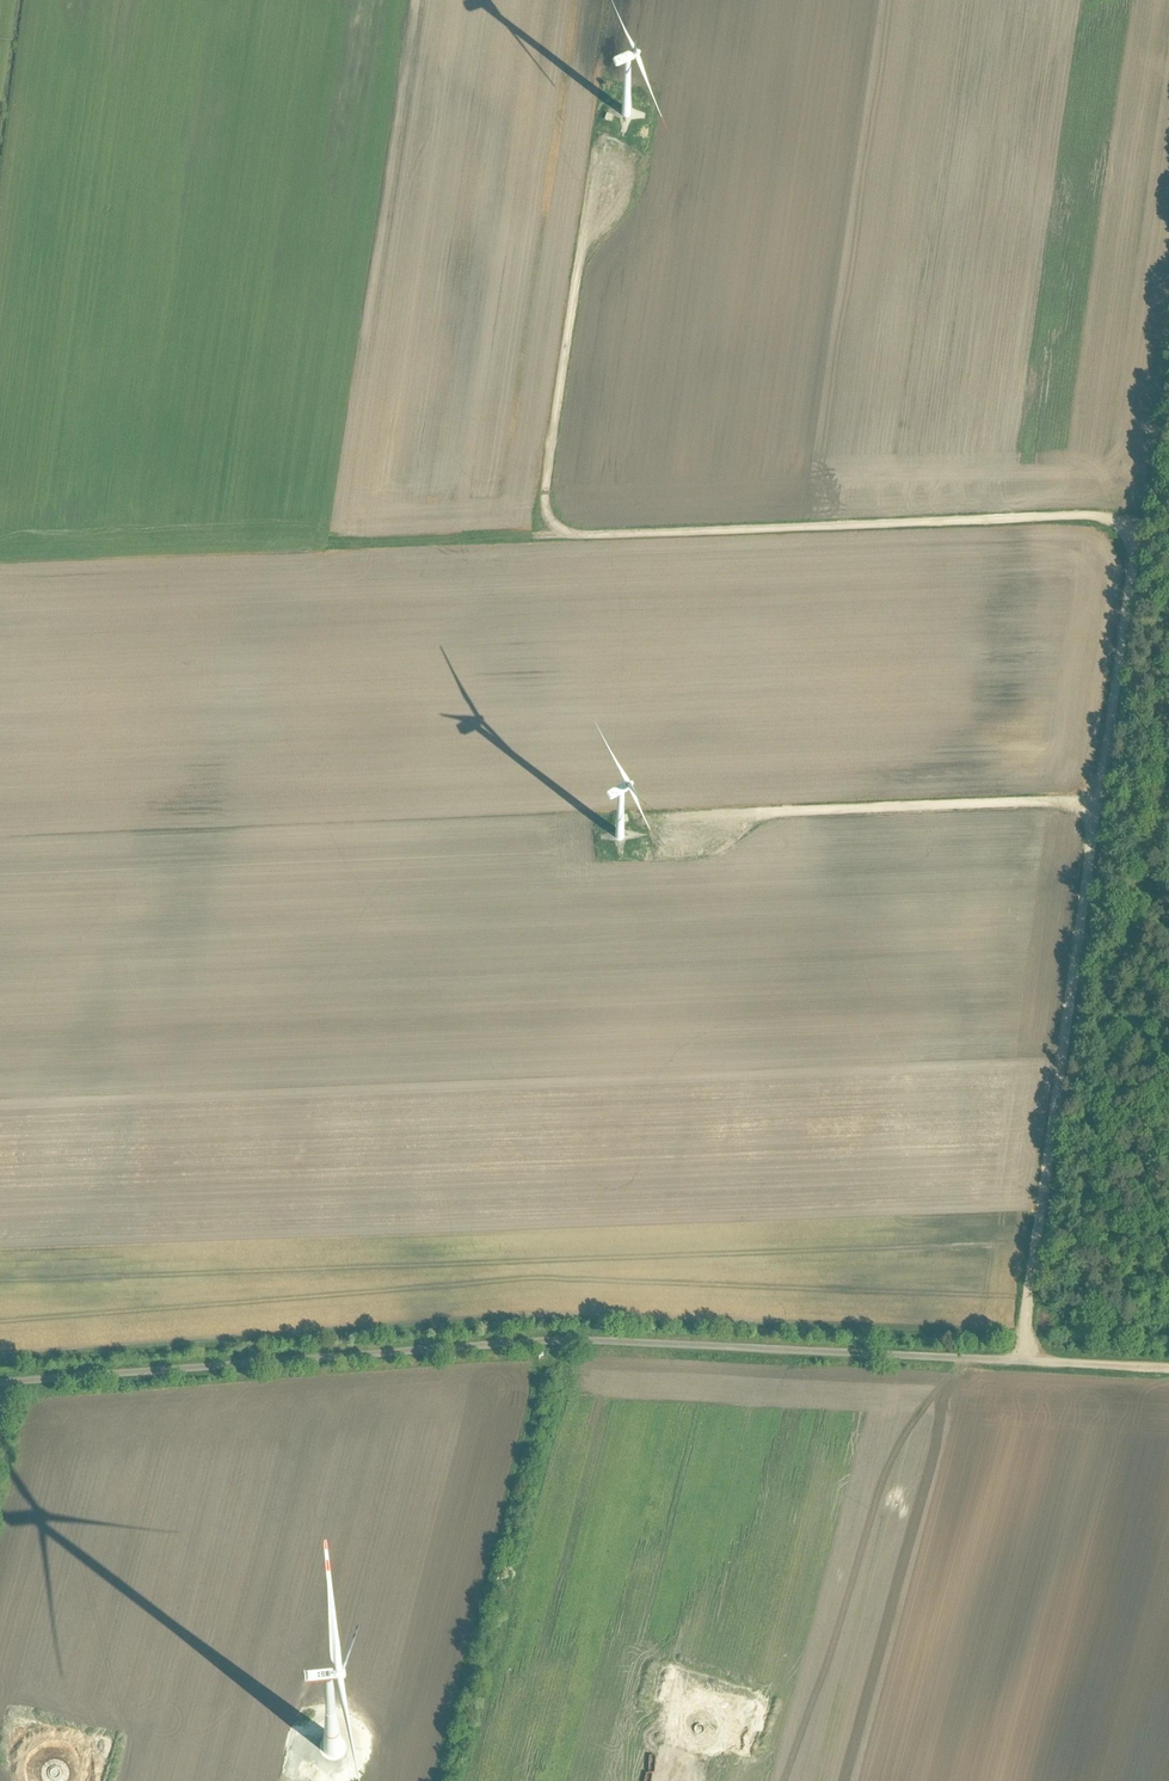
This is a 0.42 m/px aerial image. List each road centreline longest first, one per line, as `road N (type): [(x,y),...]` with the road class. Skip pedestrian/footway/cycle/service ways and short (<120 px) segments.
road 1 (track): [(1021,1359),(1132,544),(1114,519),(1101,516),(566,533),(551,519),(547,490),(593,192)]
road 2 (track): [(0,1381),(561,1338),(1168,1370)]
road 3 (track): [(1096,814),(1056,803),(676,820)]

